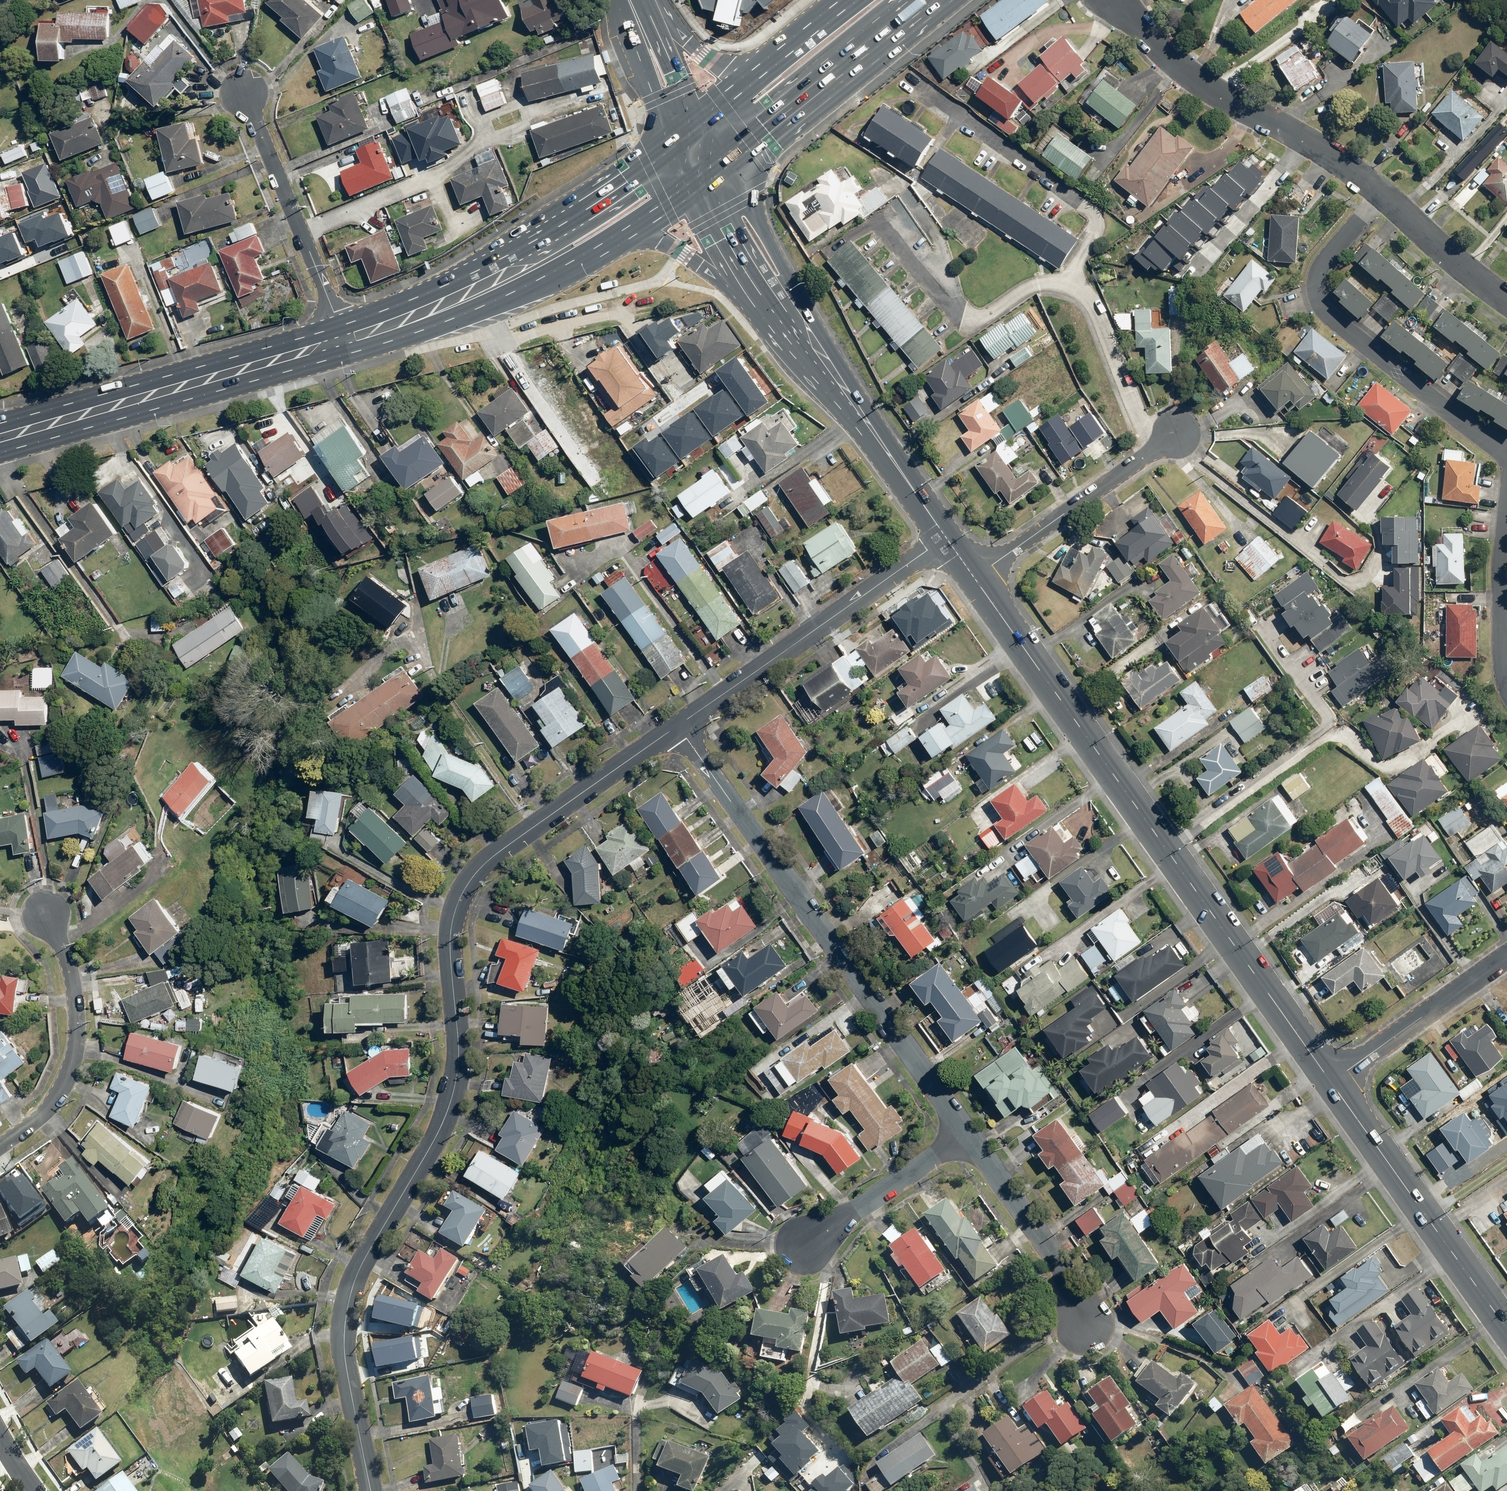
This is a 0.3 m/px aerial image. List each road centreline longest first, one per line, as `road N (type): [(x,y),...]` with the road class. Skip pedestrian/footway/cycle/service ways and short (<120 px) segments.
road 1 (residential): [(678,725),(493,856),(458,901),(450,932),(460,1069),(427,1154),(353,1280),(347,1316),(346,1365),(371,1490)]
road 2 (secondary): [(974,577),(1330,1081)]
road 3 (residential): [(678,725),(965,1132)]
road 4 (residential): [(1383,190),(1320,270),(1321,300),(1341,325),(1506,452)]
road 5 (primary): [(344,344),(0,439)]
road 6 (residential): [(1118,0),(1194,75),(1383,190)]
road 7 (residential): [(944,537),(678,725)]
road 8 (secondary): [(1330,1081),(1506,1329)]
road 9 (primary): [(447,304),(693,144)]
road 10 (residential): [(344,344),(244,86)]
road 11 (primary): [(945,0),(729,169)]
road 12 (residential): [(0,1148),(52,1105),(77,1053),(68,954),(46,911)]
road 13 (secondary): [(792,311),(944,537)]
road 14 (residential): [(1176,433),(974,577)]
road 15 (residential): [(965,1132),(1060,1267),(1086,1327)]
road 16 (residential): [(1330,1081),(1506,956)]
road 17 (residential): [(965,1132),(805,1246)]
road 18 (primary): [(628,233),(571,267),(447,304)]
road 19 (primary): [(641,0),(727,64),(750,67),(804,51)]
road 20 (residential): [(1383,190),(1506,298)]
road 21 (residential): [(1506,517),(1501,576),(1506,680)]
road 22 (secondary): [(630,0),(693,144)]
road 23 (secondary): [(729,169),(785,270),(792,311)]
road 24 (primary): [(693,144),(804,51)]
road 25 (primary): [(759,283),(726,280),(668,243),(628,233)]

